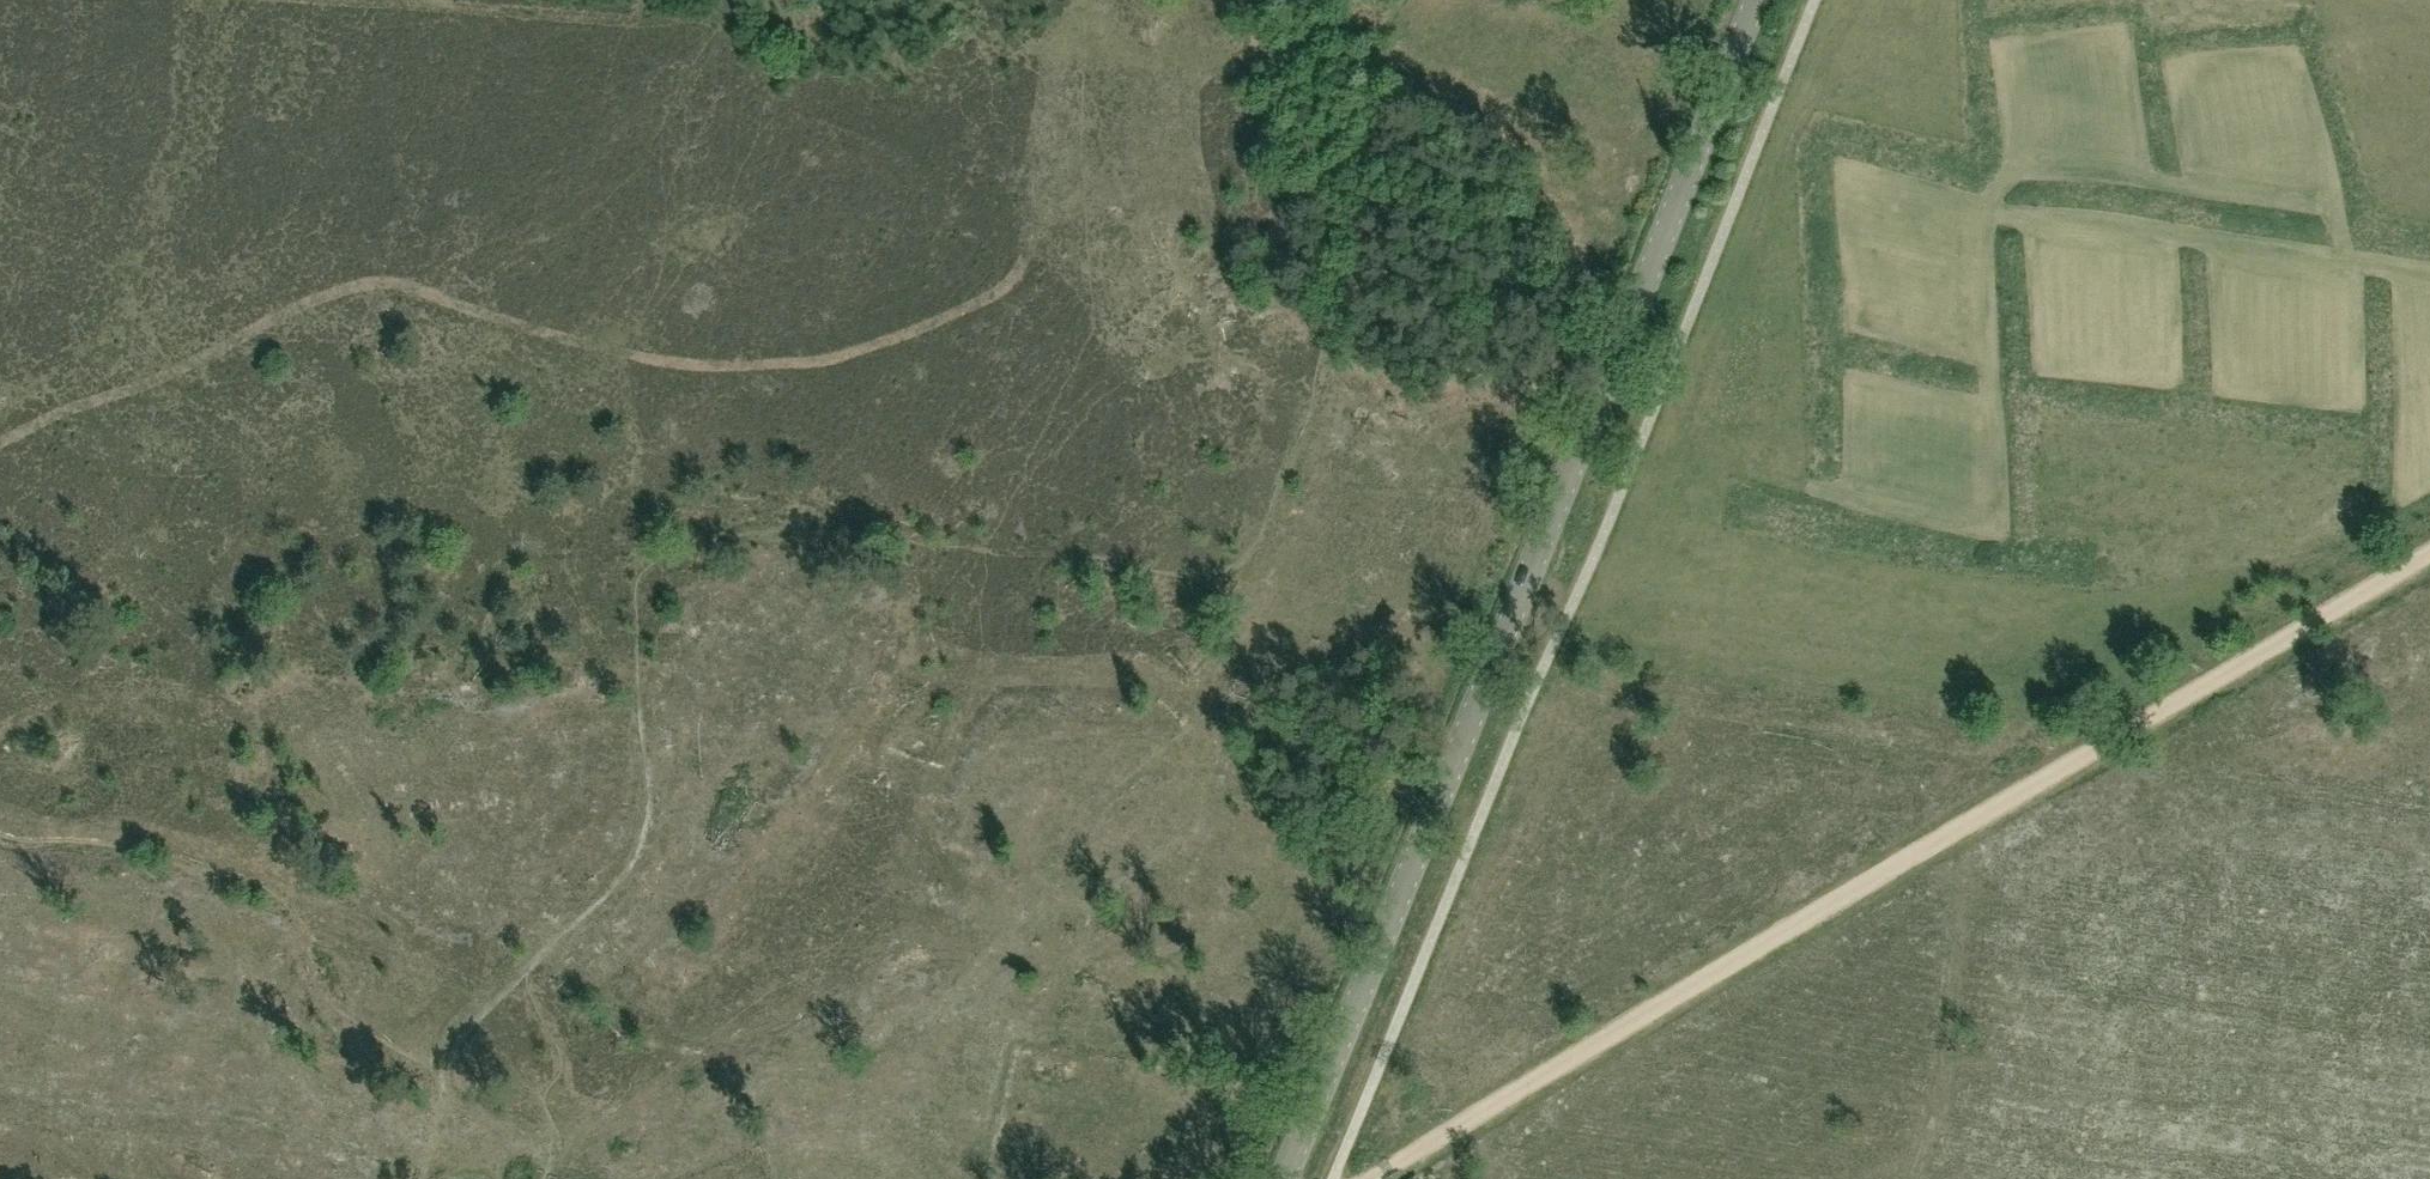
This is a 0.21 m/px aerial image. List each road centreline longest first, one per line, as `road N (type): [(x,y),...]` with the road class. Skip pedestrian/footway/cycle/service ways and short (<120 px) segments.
road 1 (tertiary): [(1282,1178),(1748,0)]
road 2 (track): [(2429,555),(1371,1178)]

